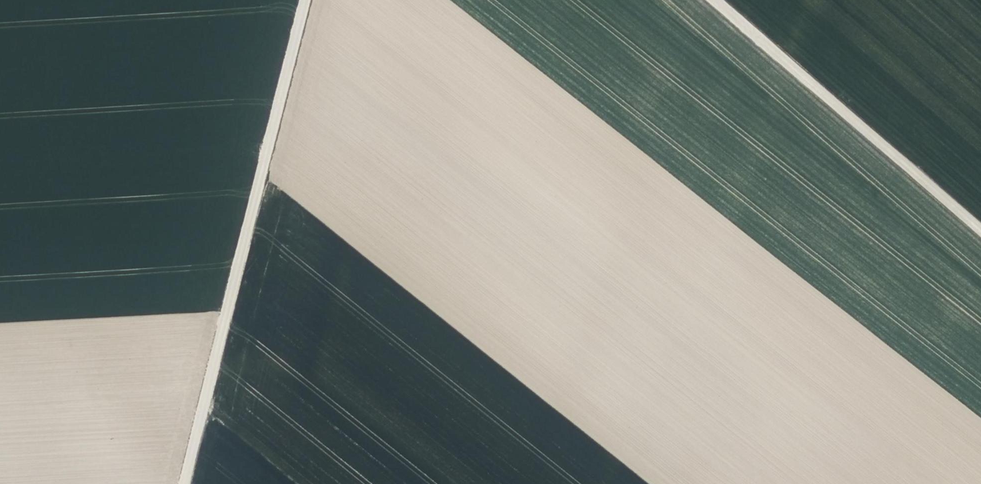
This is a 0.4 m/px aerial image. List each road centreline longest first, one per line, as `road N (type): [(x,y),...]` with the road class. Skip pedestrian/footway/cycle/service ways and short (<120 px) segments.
road 1 (track): [(179,483),(303,0)]
road 2 (track): [(716,0),(980,231)]

